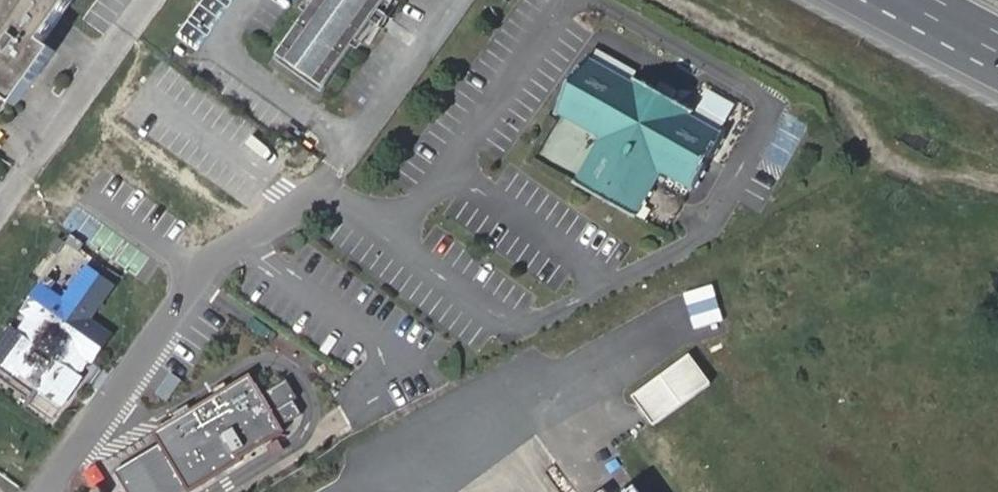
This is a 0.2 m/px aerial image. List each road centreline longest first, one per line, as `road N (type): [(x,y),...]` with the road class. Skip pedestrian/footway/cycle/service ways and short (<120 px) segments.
road 1 (motorway): [(835,0),(997,55)]

